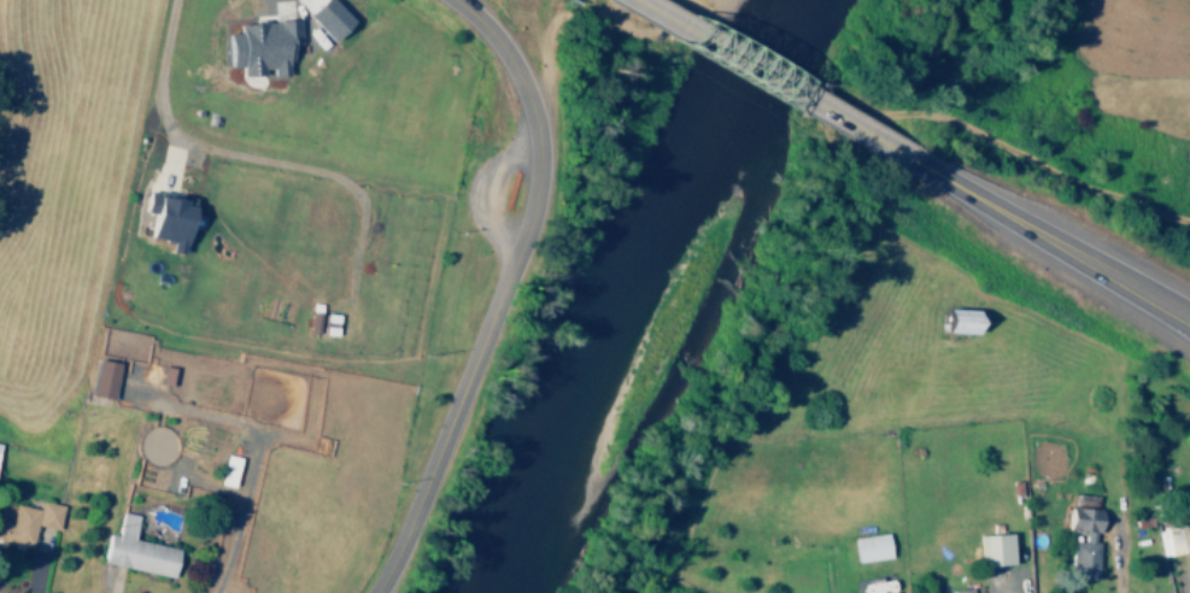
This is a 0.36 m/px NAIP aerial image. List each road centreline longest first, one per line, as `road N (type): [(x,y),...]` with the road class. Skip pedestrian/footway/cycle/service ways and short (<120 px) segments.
road 1 (tertiary): [(449,0),(477,20),(510,63),(534,130),(535,189),(514,265),(375,592)]
road 2 (trunk): [(910,162),(1189,323)]
road 3 (trunk): [(632,0),(910,162)]

